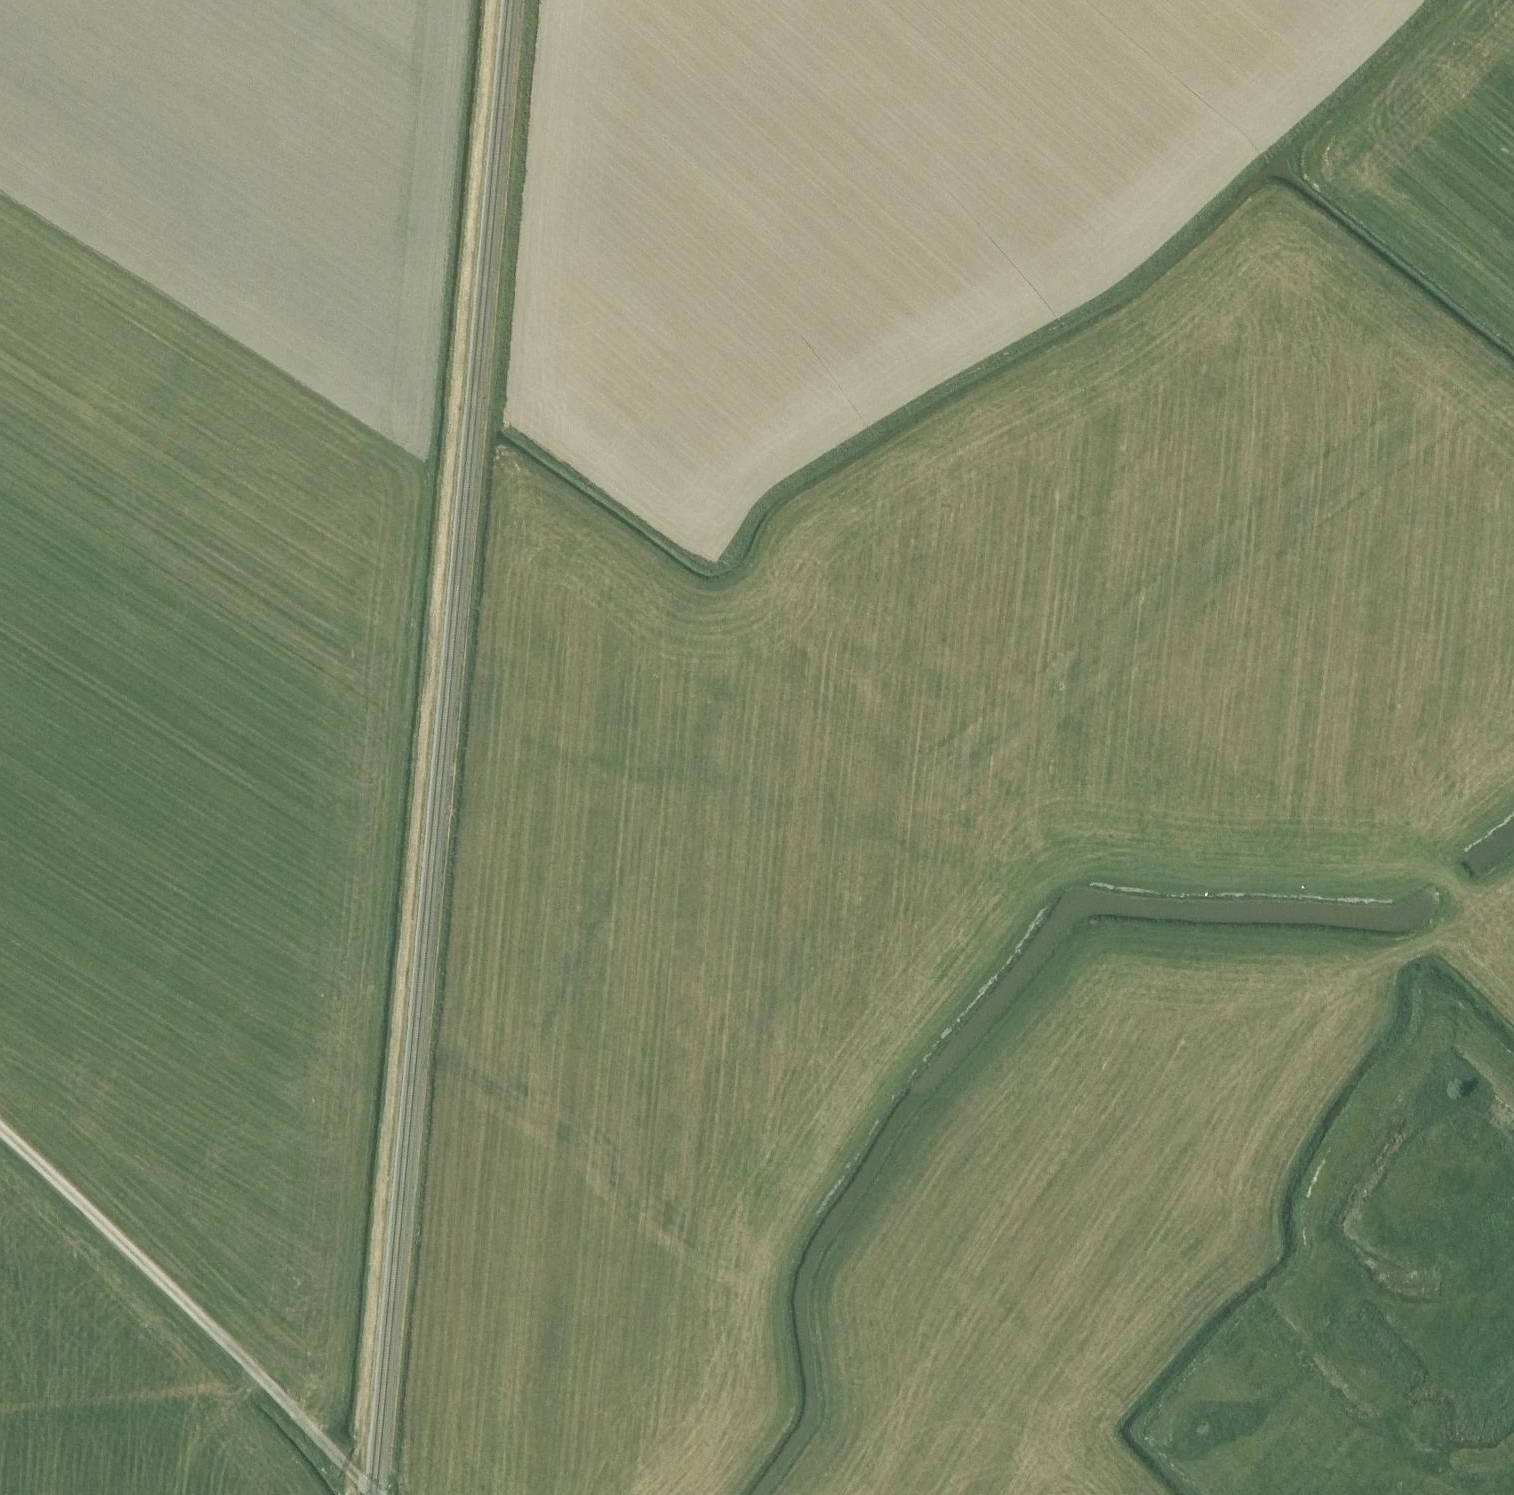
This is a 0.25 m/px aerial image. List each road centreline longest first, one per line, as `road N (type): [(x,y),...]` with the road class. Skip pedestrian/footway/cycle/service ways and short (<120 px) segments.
road 1 (track): [(0,1132),(376,1494)]

